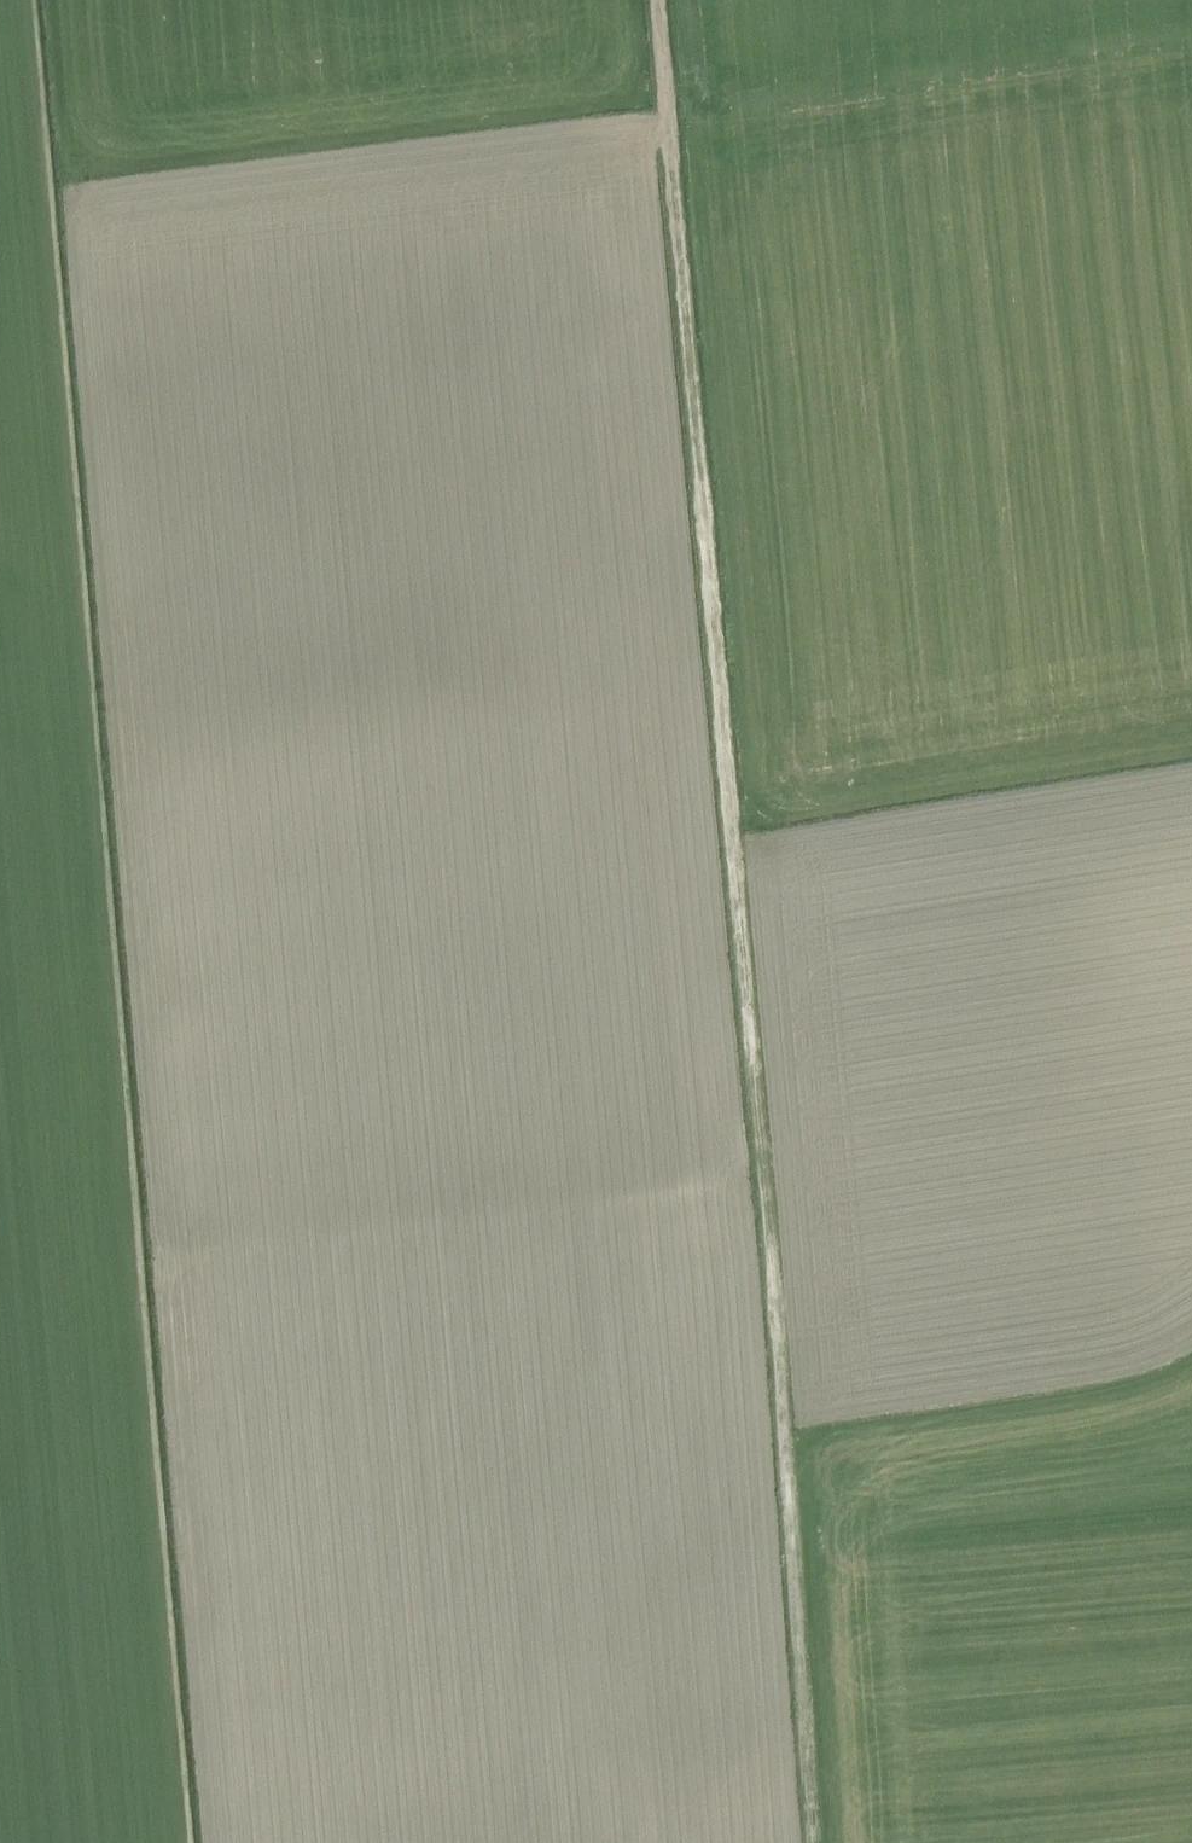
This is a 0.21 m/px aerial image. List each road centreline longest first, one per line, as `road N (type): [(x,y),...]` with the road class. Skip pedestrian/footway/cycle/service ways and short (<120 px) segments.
road 1 (track): [(656,0),(791,1422),(818,1842)]

